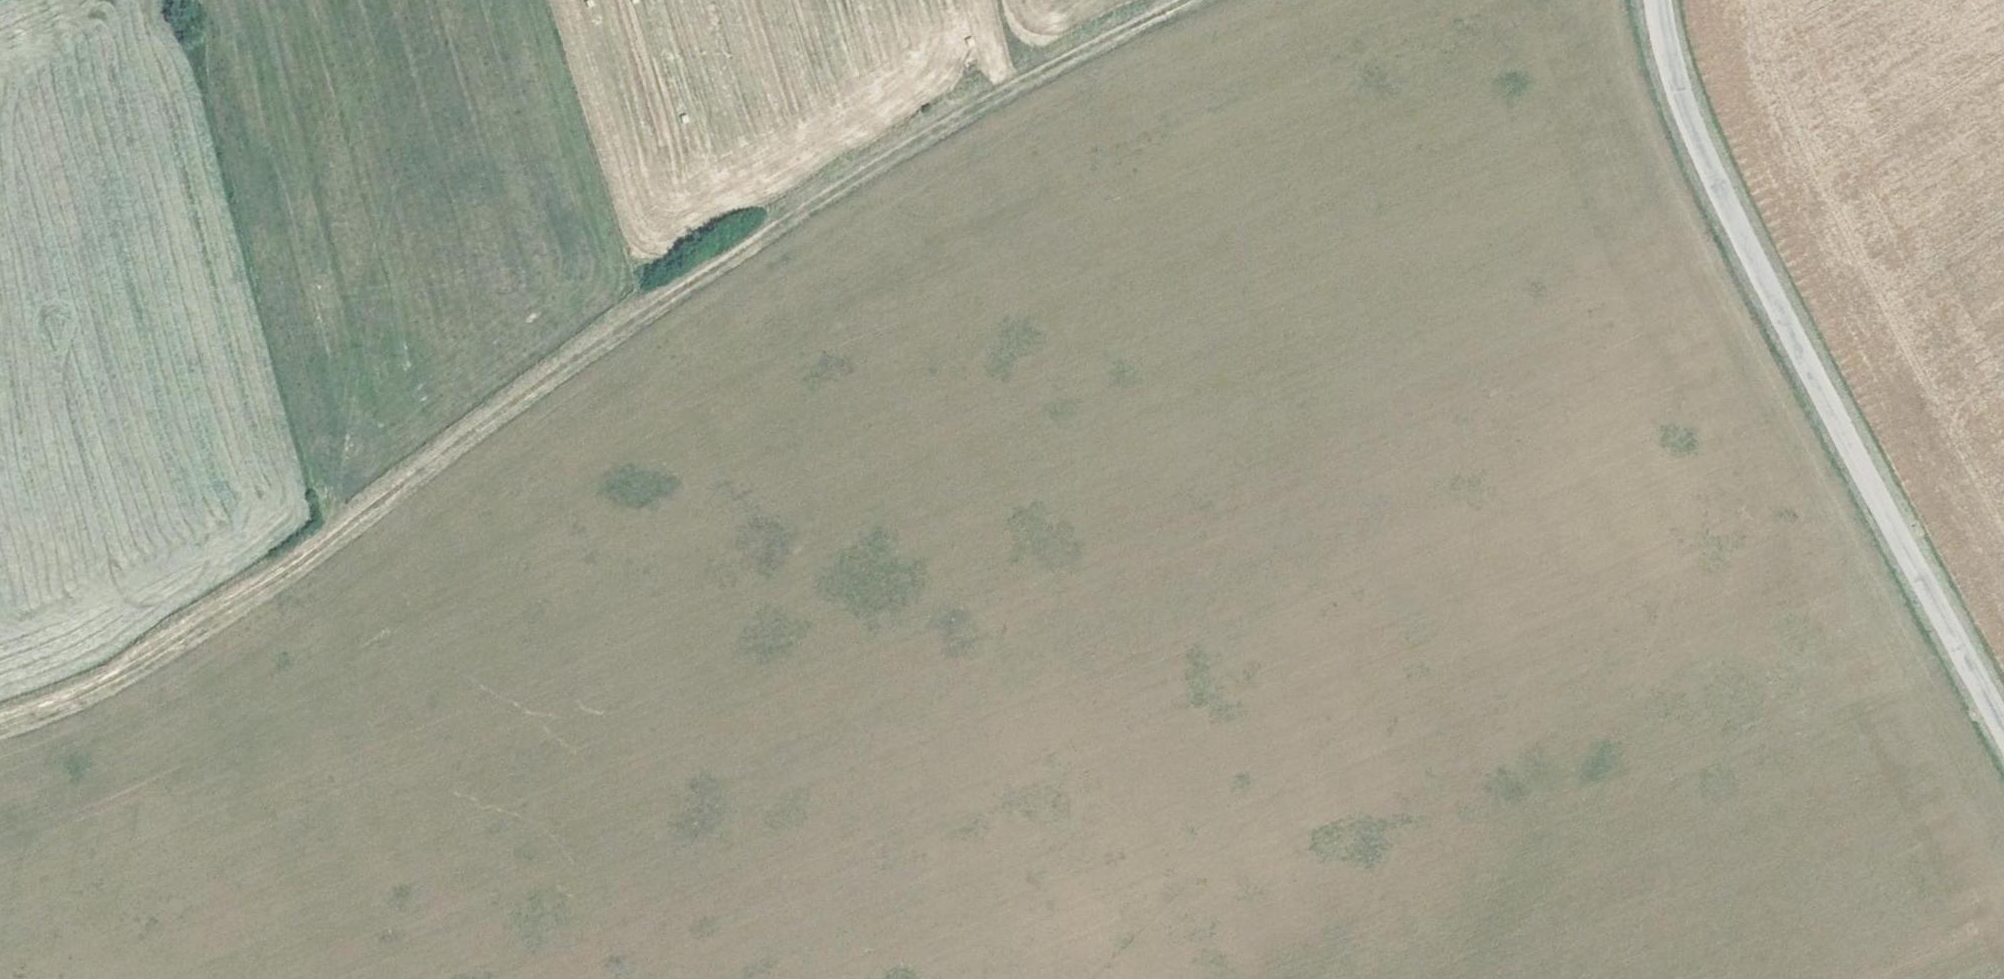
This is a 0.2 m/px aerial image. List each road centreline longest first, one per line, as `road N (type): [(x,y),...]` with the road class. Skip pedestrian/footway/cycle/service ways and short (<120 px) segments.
road 1 (track): [(0,724),(114,679),(266,589),(559,371),(941,126),(1185,0)]
road 2 (unclassified): [(1658,0),(1673,73),(1737,226),(2003,728)]

